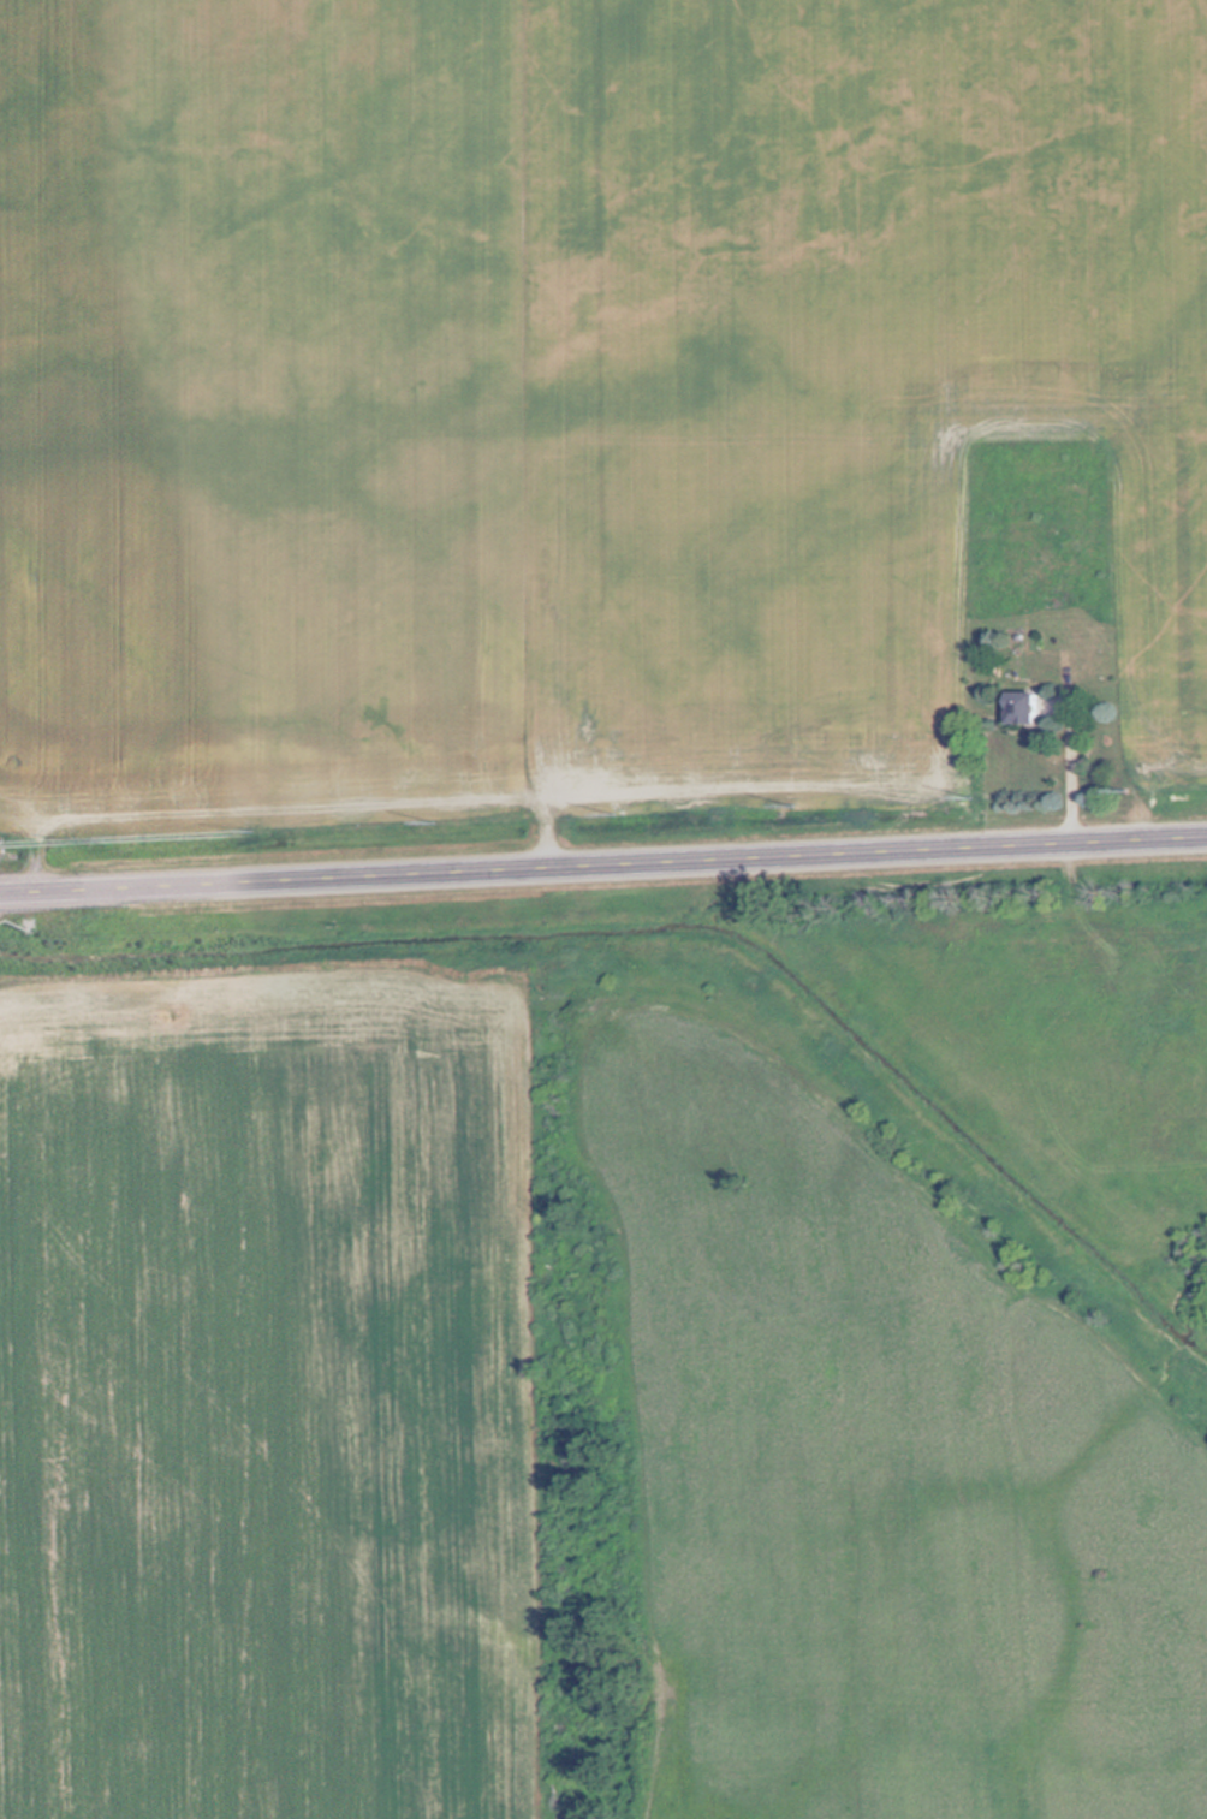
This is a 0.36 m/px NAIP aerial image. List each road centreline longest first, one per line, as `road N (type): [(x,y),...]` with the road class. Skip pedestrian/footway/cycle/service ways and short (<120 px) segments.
road 1 (primary): [(0,895),(1206,839)]

